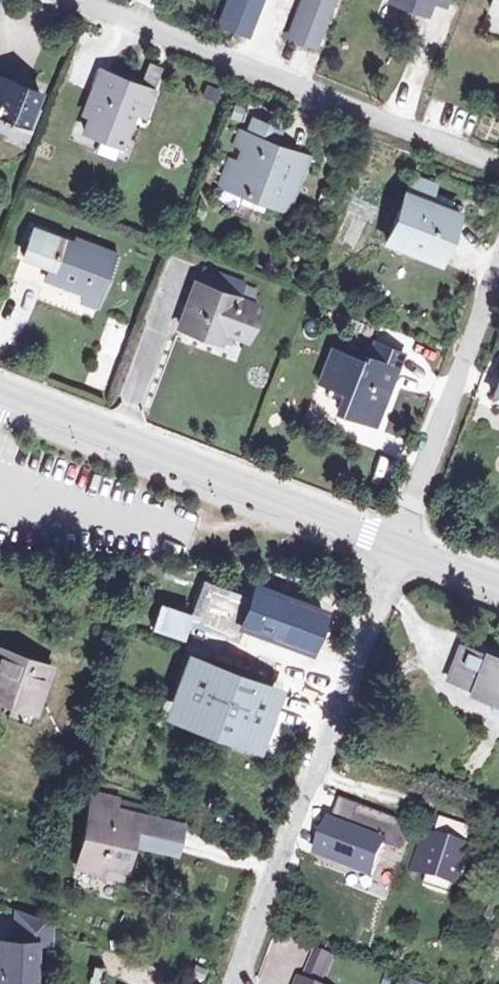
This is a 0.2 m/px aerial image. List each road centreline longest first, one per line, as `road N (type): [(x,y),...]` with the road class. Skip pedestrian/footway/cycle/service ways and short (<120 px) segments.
road 1 (residential): [(405,545),(237,983)]
road 2 (residential): [(91,0),(498,170)]
road 3 (secondary): [(0,393),(371,534)]
road 4 (residential): [(498,258),(405,545)]

